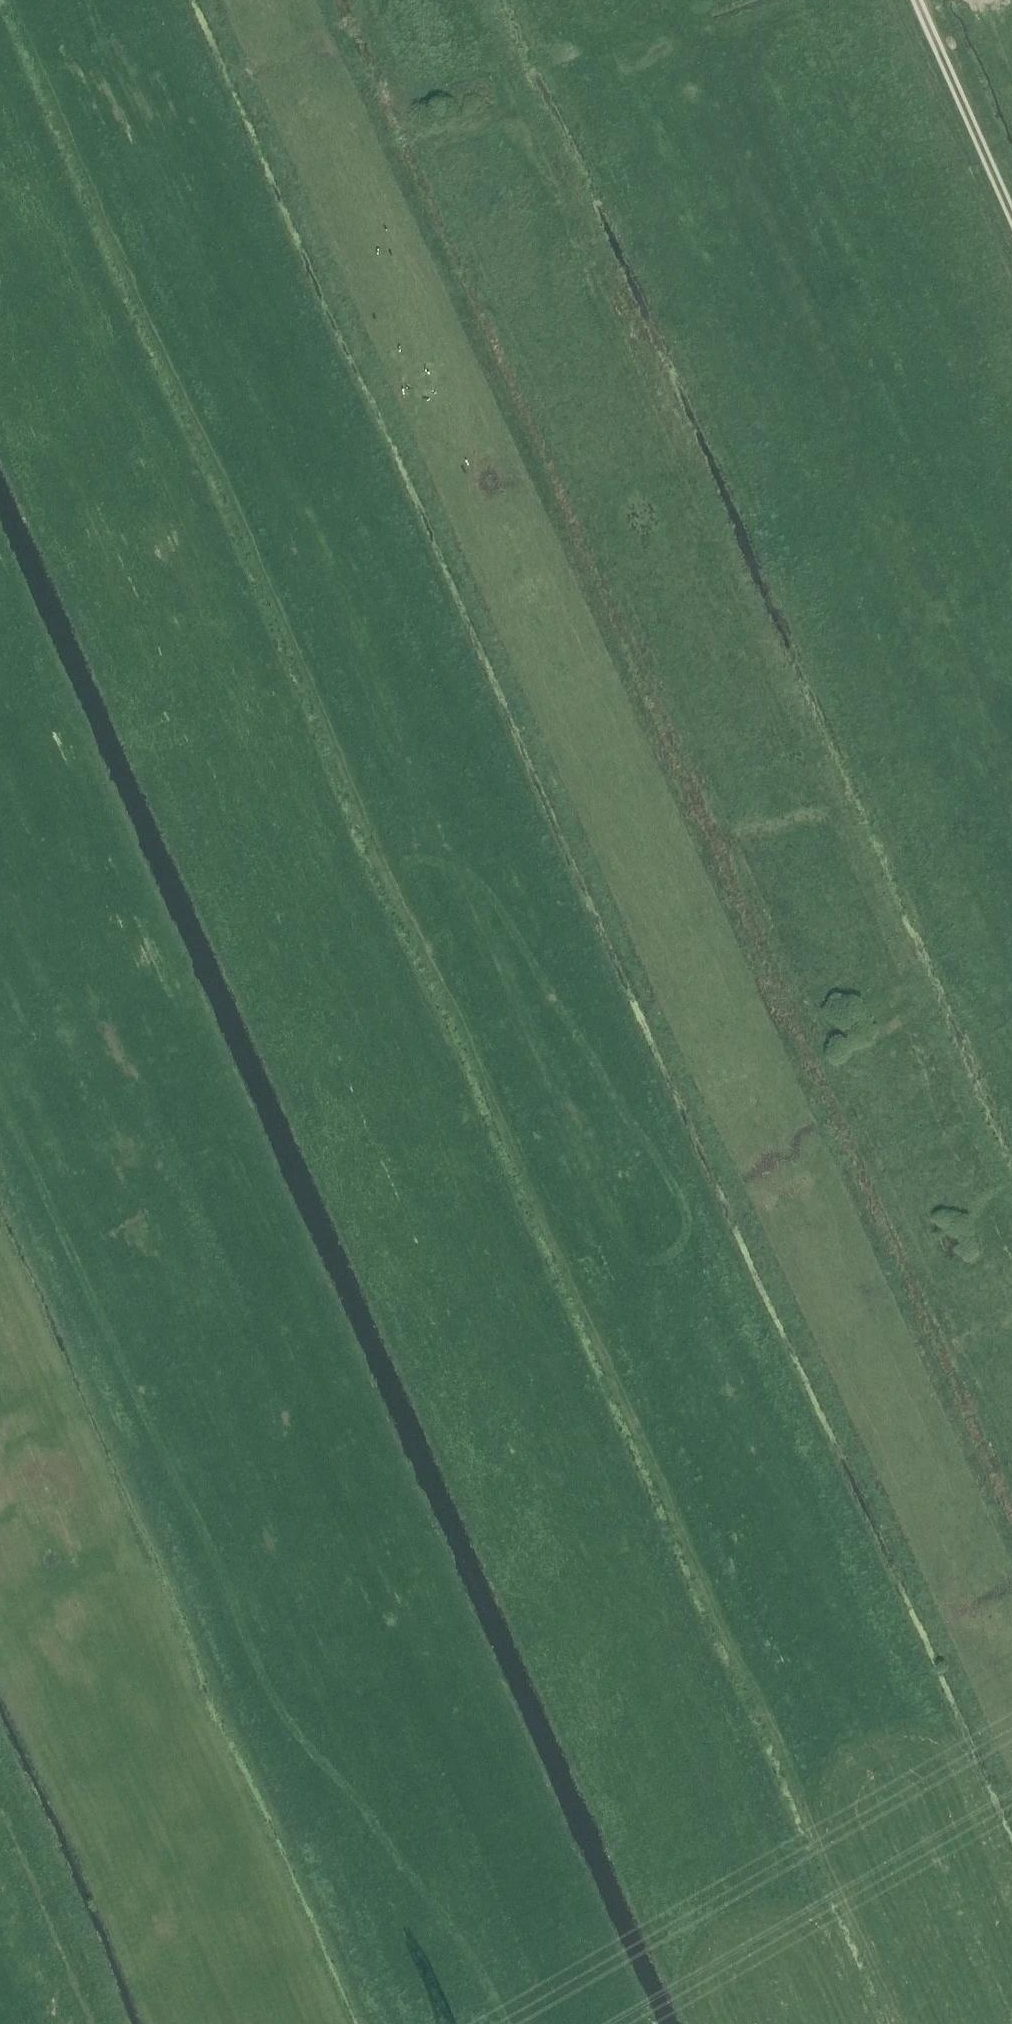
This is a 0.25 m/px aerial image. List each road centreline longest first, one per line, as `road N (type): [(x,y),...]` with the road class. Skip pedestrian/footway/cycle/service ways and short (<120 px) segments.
road 1 (track): [(1011,204),(923,0)]

